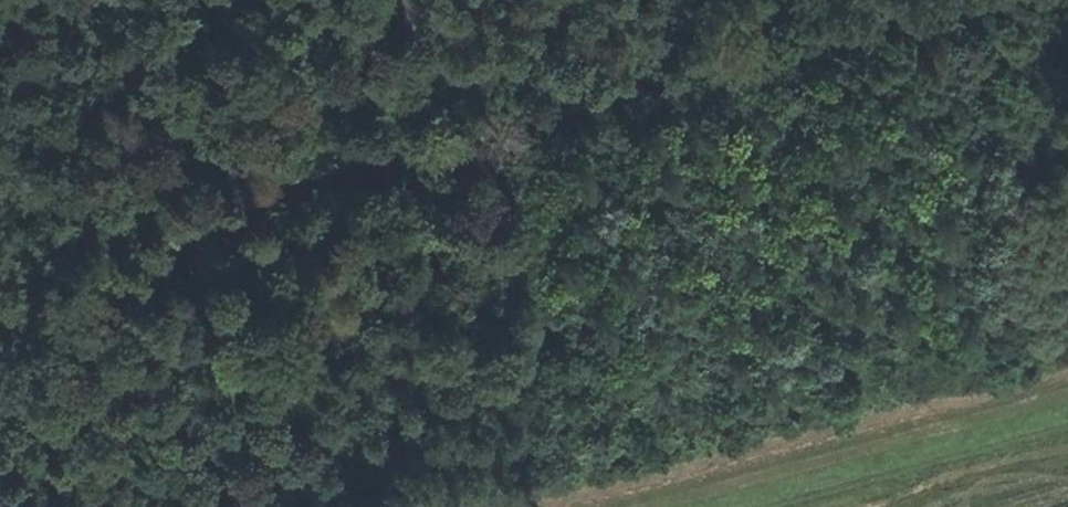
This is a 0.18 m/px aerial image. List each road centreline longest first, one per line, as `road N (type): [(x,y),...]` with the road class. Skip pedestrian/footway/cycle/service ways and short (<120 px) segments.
road 1 (track): [(865,0),(452,145),(187,256),(0,390)]
road 2 (track): [(1067,397),(667,506)]
road 3 (track): [(452,145),(387,0)]

